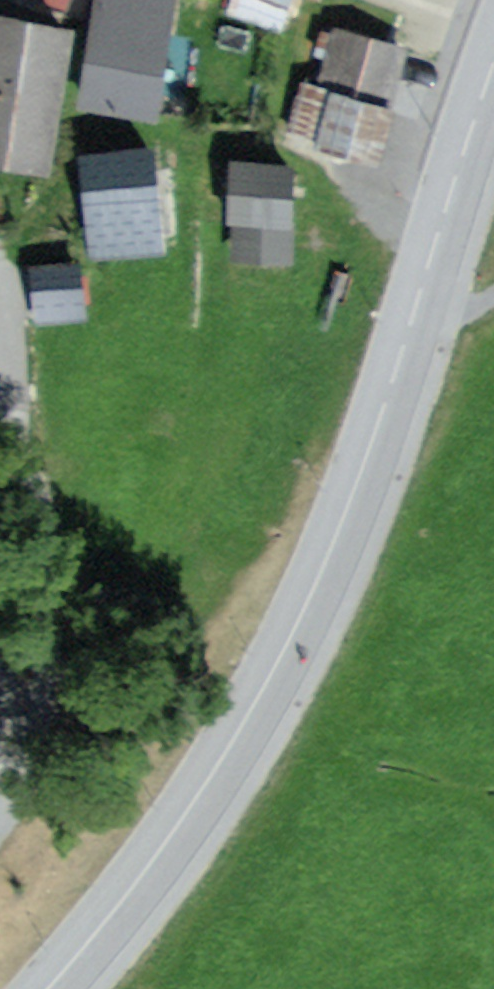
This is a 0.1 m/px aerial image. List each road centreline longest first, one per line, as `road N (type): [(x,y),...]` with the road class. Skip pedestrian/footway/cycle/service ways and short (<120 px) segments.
road 1 (tertiary): [(49,988),(115,915),(238,741),(295,641),(401,368),(493,56)]
road 2 (residential): [(0,826),(44,739),(46,699),(15,371),(0,302)]

